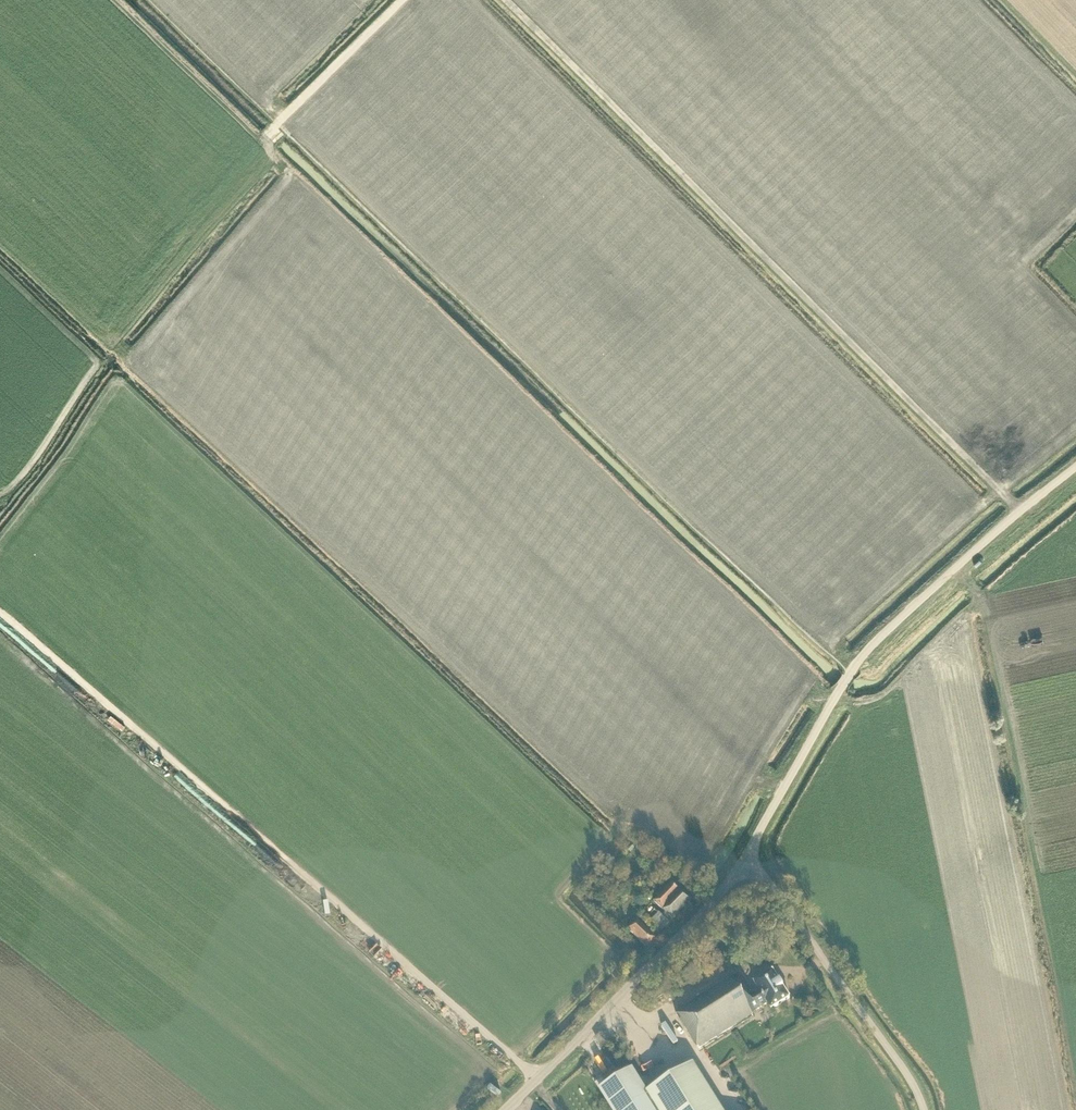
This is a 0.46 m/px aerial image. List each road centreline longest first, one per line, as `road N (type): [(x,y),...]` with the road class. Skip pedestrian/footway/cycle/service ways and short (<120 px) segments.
road 1 (unclassified): [(746,858),(865,651),(1075,461)]
road 2 (unclassified): [(513,1109),(708,908),(746,858)]
road 3 (unclassified): [(924,1109),(904,1071),(746,858)]

